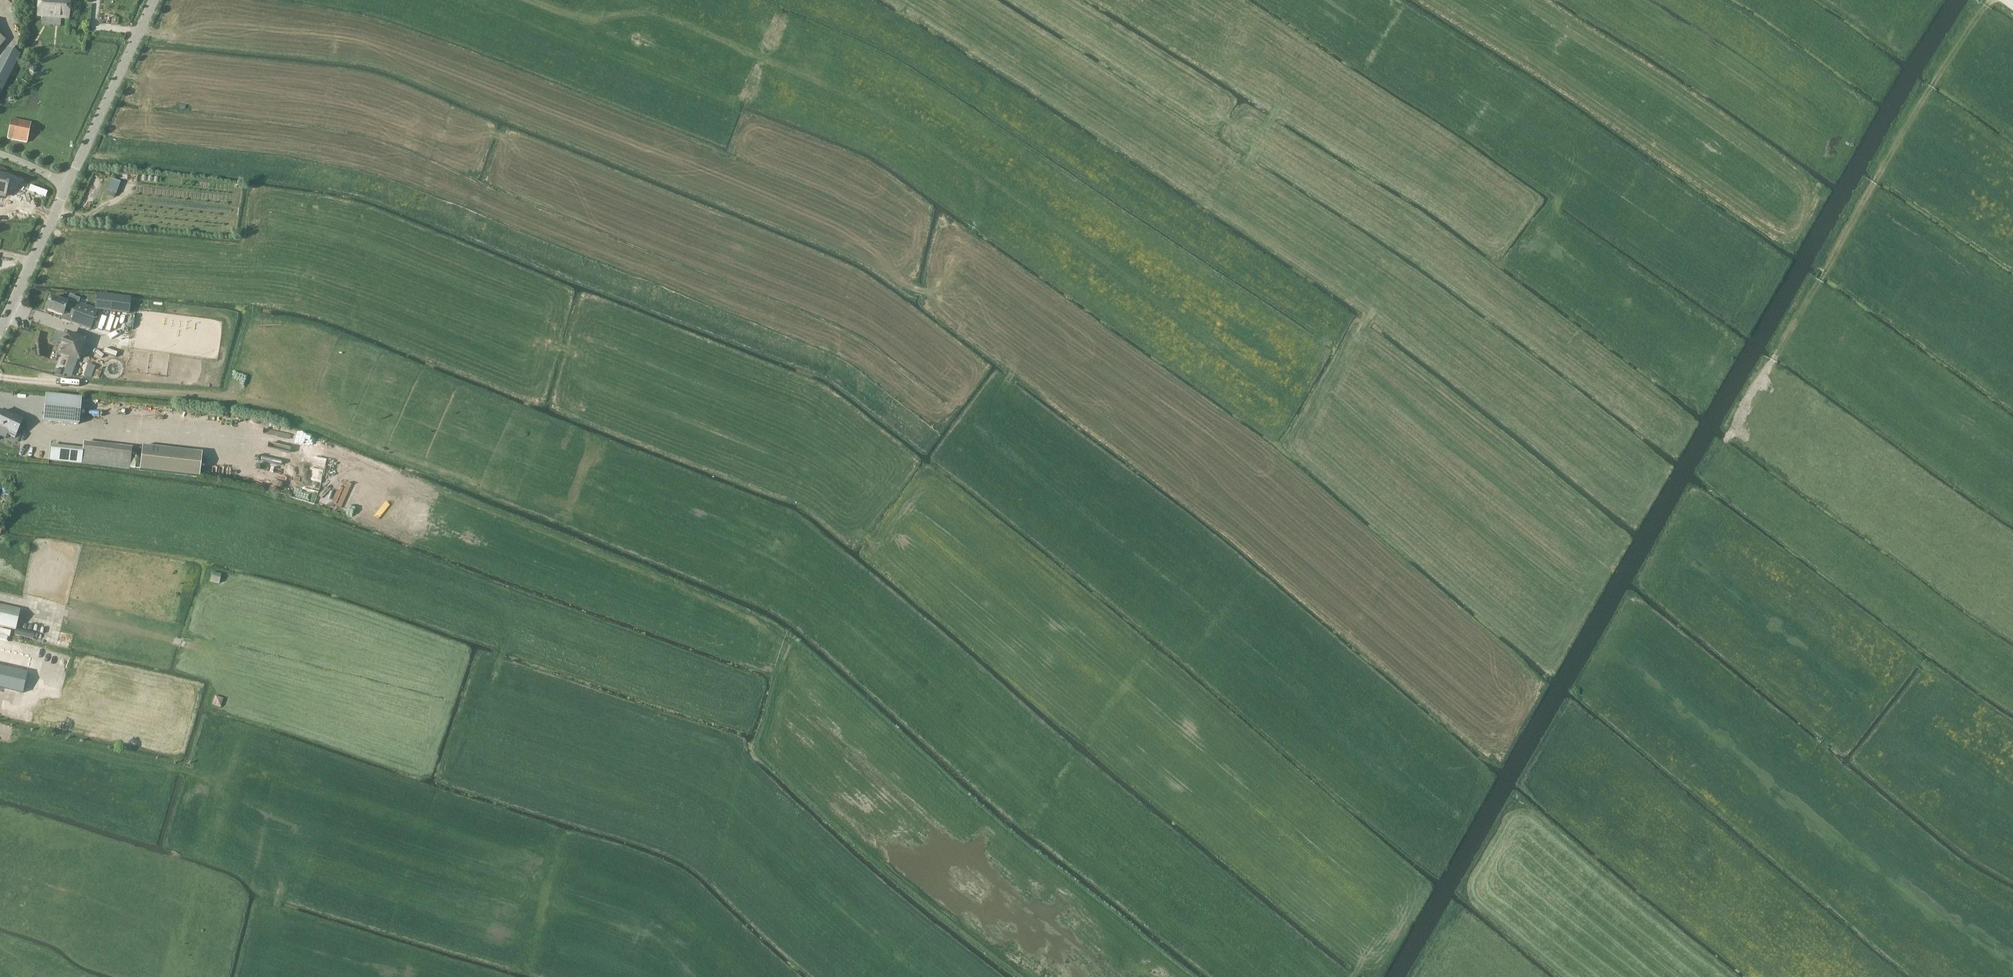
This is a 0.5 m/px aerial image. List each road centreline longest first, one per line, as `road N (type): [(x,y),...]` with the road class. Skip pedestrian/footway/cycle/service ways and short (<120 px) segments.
road 1 (tertiary): [(68,184),(154,0)]
road 2 (tertiary): [(0,331),(68,184)]

